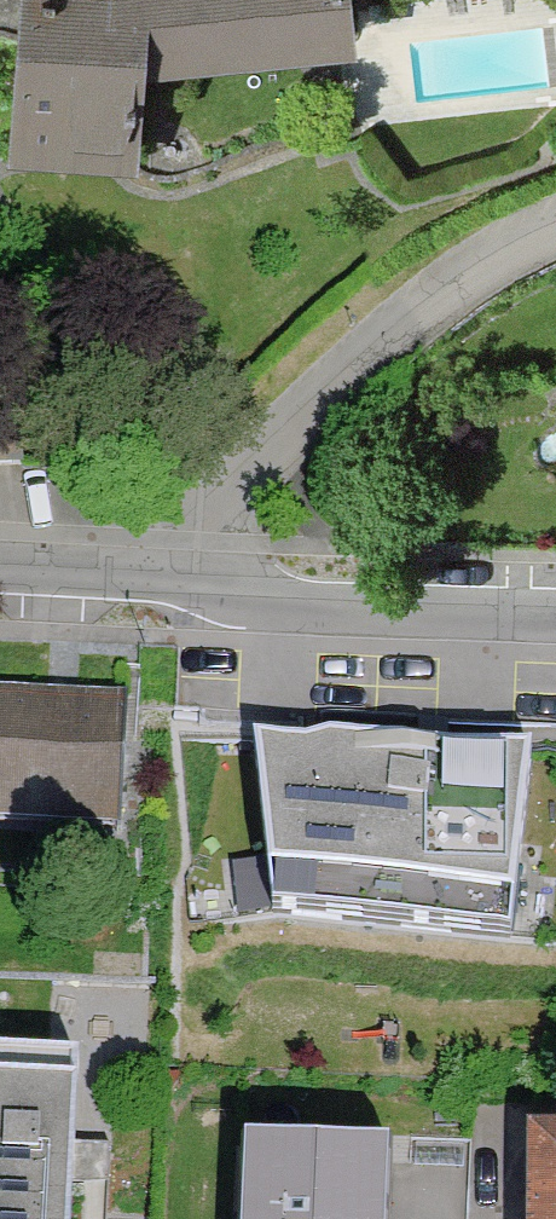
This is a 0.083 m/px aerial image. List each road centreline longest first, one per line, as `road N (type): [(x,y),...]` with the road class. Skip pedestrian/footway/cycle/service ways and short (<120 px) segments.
road 1 (residential): [(555,237),(500,252),(319,376),(237,493),(219,589)]
road 2 (residential): [(219,589),(555,594)]
road 3 (residential): [(0,576),(219,589)]

